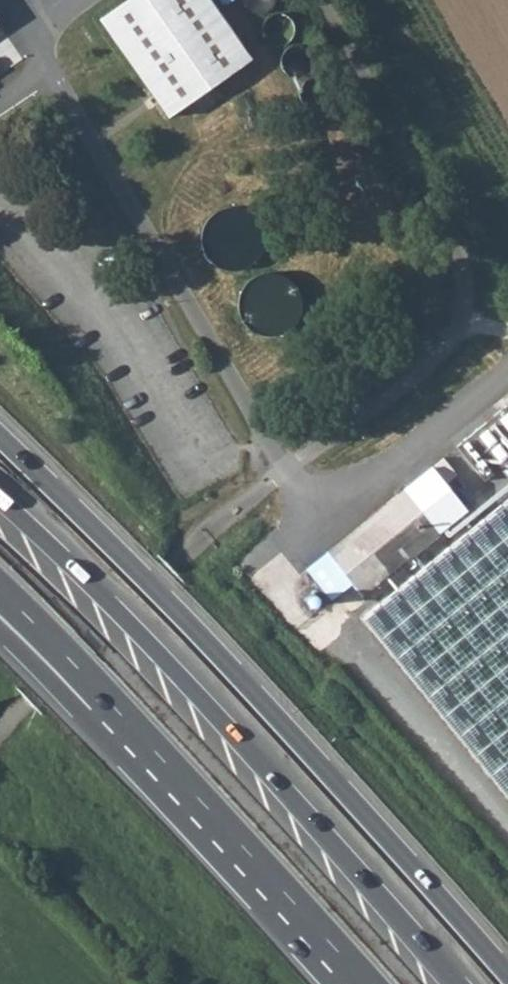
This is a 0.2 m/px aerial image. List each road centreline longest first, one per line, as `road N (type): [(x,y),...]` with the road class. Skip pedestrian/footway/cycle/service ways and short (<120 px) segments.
road 1 (trunk): [(507,975),(243,682),(0,435)]
road 2 (trunk): [(458,983),(94,588),(0,501)]
road 3 (unclassified): [(313,526),(40,46),(49,16),(67,0)]
road 4 (trunk): [(122,719),(367,983)]
road 5 (trunk): [(0,590),(122,719)]
road 6 (trunk): [(0,634),(66,699),(122,719)]

